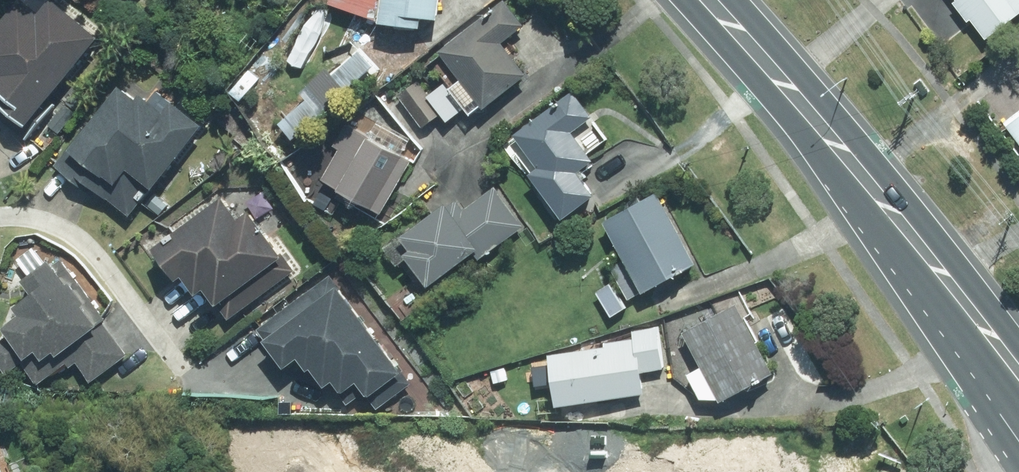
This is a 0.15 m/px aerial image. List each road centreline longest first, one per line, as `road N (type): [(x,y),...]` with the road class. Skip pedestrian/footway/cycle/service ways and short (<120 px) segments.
road 1 (secondary): [(1018,376),(816,119),(710,0)]

